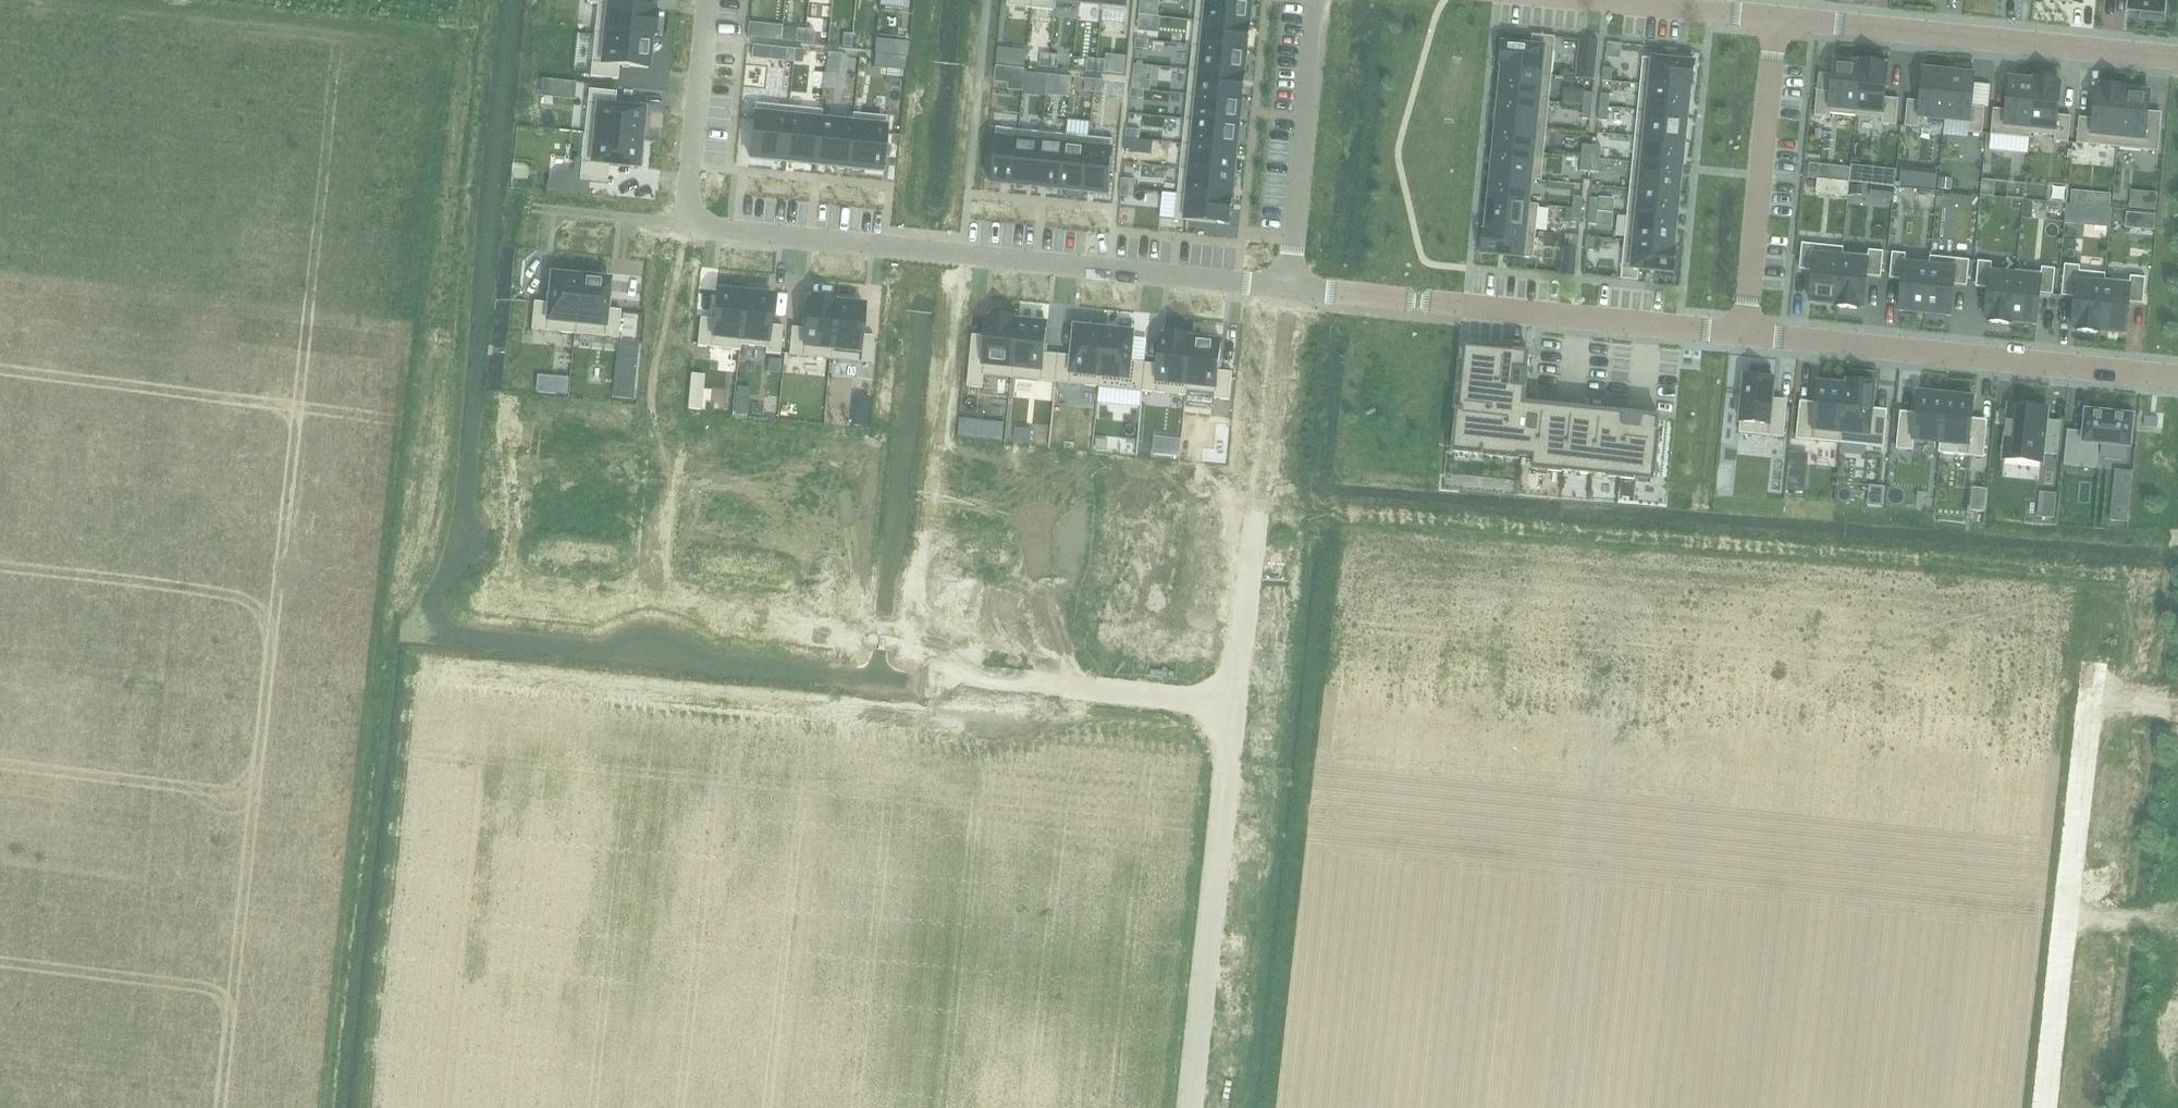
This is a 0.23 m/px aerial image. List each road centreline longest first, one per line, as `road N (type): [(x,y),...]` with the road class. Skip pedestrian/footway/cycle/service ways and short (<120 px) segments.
road 1 (residential): [(704,225),(1285,285)]
road 2 (residential): [(1285,285),(1746,334)]
road 3 (residential): [(1746,334),(2177,378)]
road 4 (residential): [(2177,58),(1775,19)]
road 5 (residential): [(1775,19),(1746,334)]
road 6 (residential): [(1315,0),(1285,285)]
road 7 (residential): [(704,225),(688,194),(708,0)]
road 8 (residential): [(1775,19),(1581,0)]
road 9 (residential): [(704,225),(534,208)]

